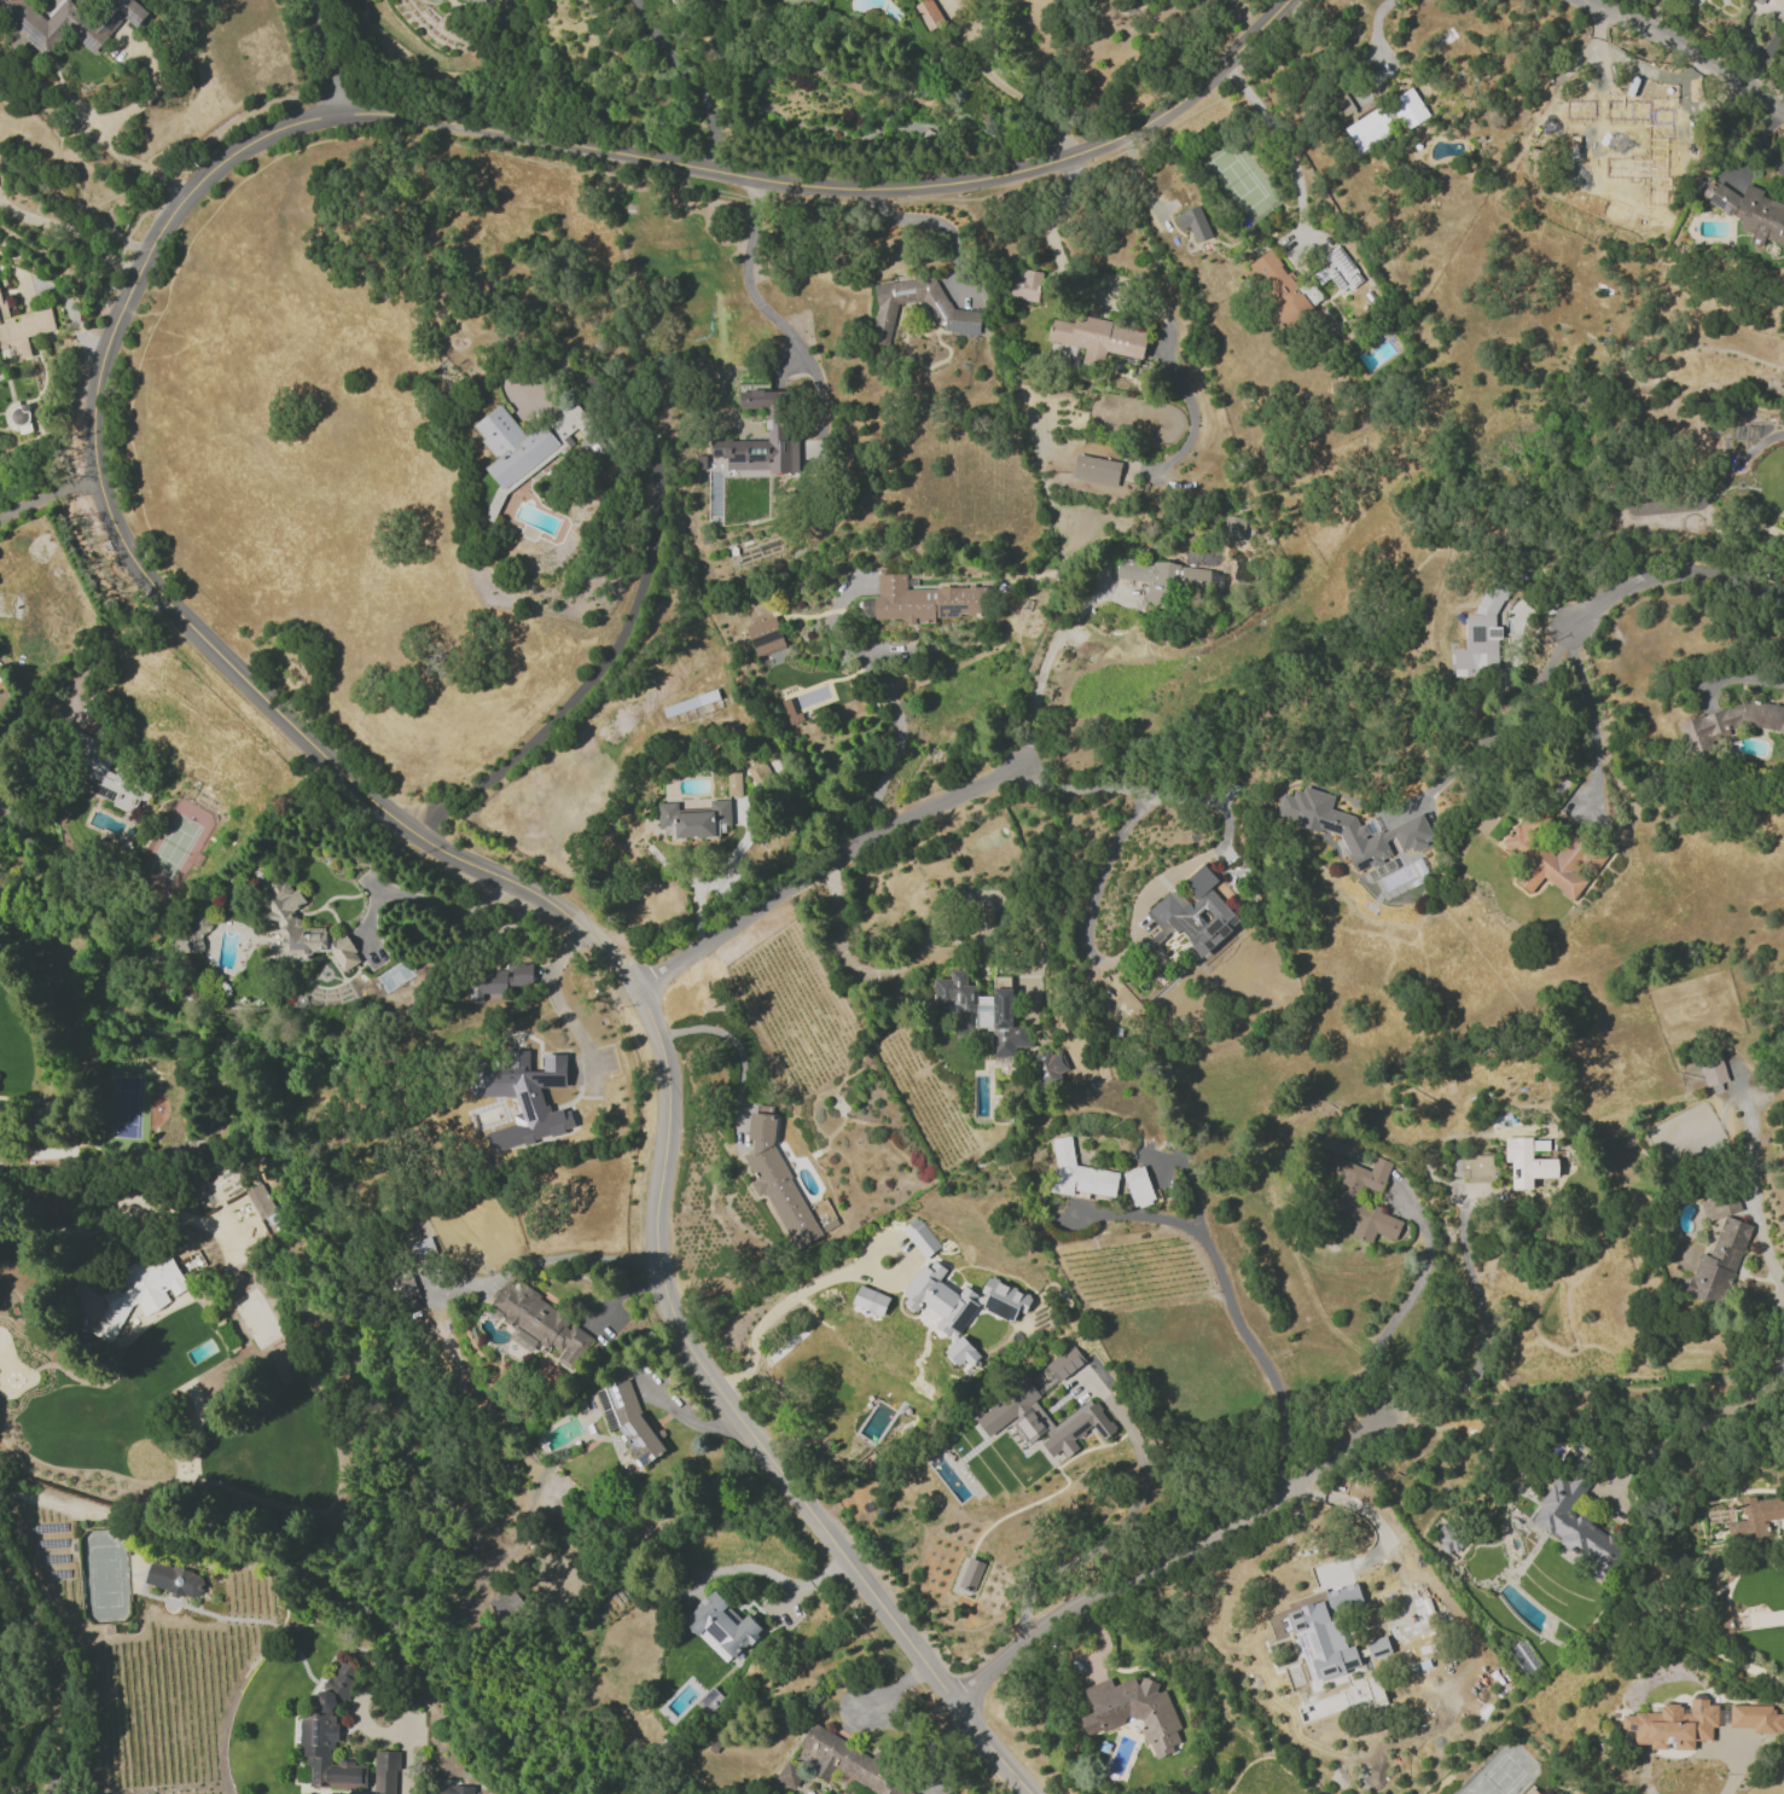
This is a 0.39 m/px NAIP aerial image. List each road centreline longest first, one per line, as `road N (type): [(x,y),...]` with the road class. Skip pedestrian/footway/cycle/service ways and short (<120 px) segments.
road 1 (residential): [(1029,1793),(721,1397),(675,1319),(656,1224),(668,1095),(635,989),(552,904),(409,829),(333,772),(191,629),(107,519),(91,435),(94,397),(124,302),(168,220),(210,174),(280,127),(339,114),(848,187),(975,182),(1085,153),(1145,126),(1222,69),(1290,0)]
road 2 (residential): [(959,1707),(1059,1614),(1230,1525),(1378,1419)]
road 3 (residential): [(635,989),(895,824),(1022,767)]
road 4 (residential): [(48,1793),(60,1777),(69,1715),(37,1633),(0,1568)]
road 5 (residential): [(1783,114),(1649,31),(1576,0)]
road 6 (residential): [(1783,593),(1664,576),(1614,593),(1571,625)]

